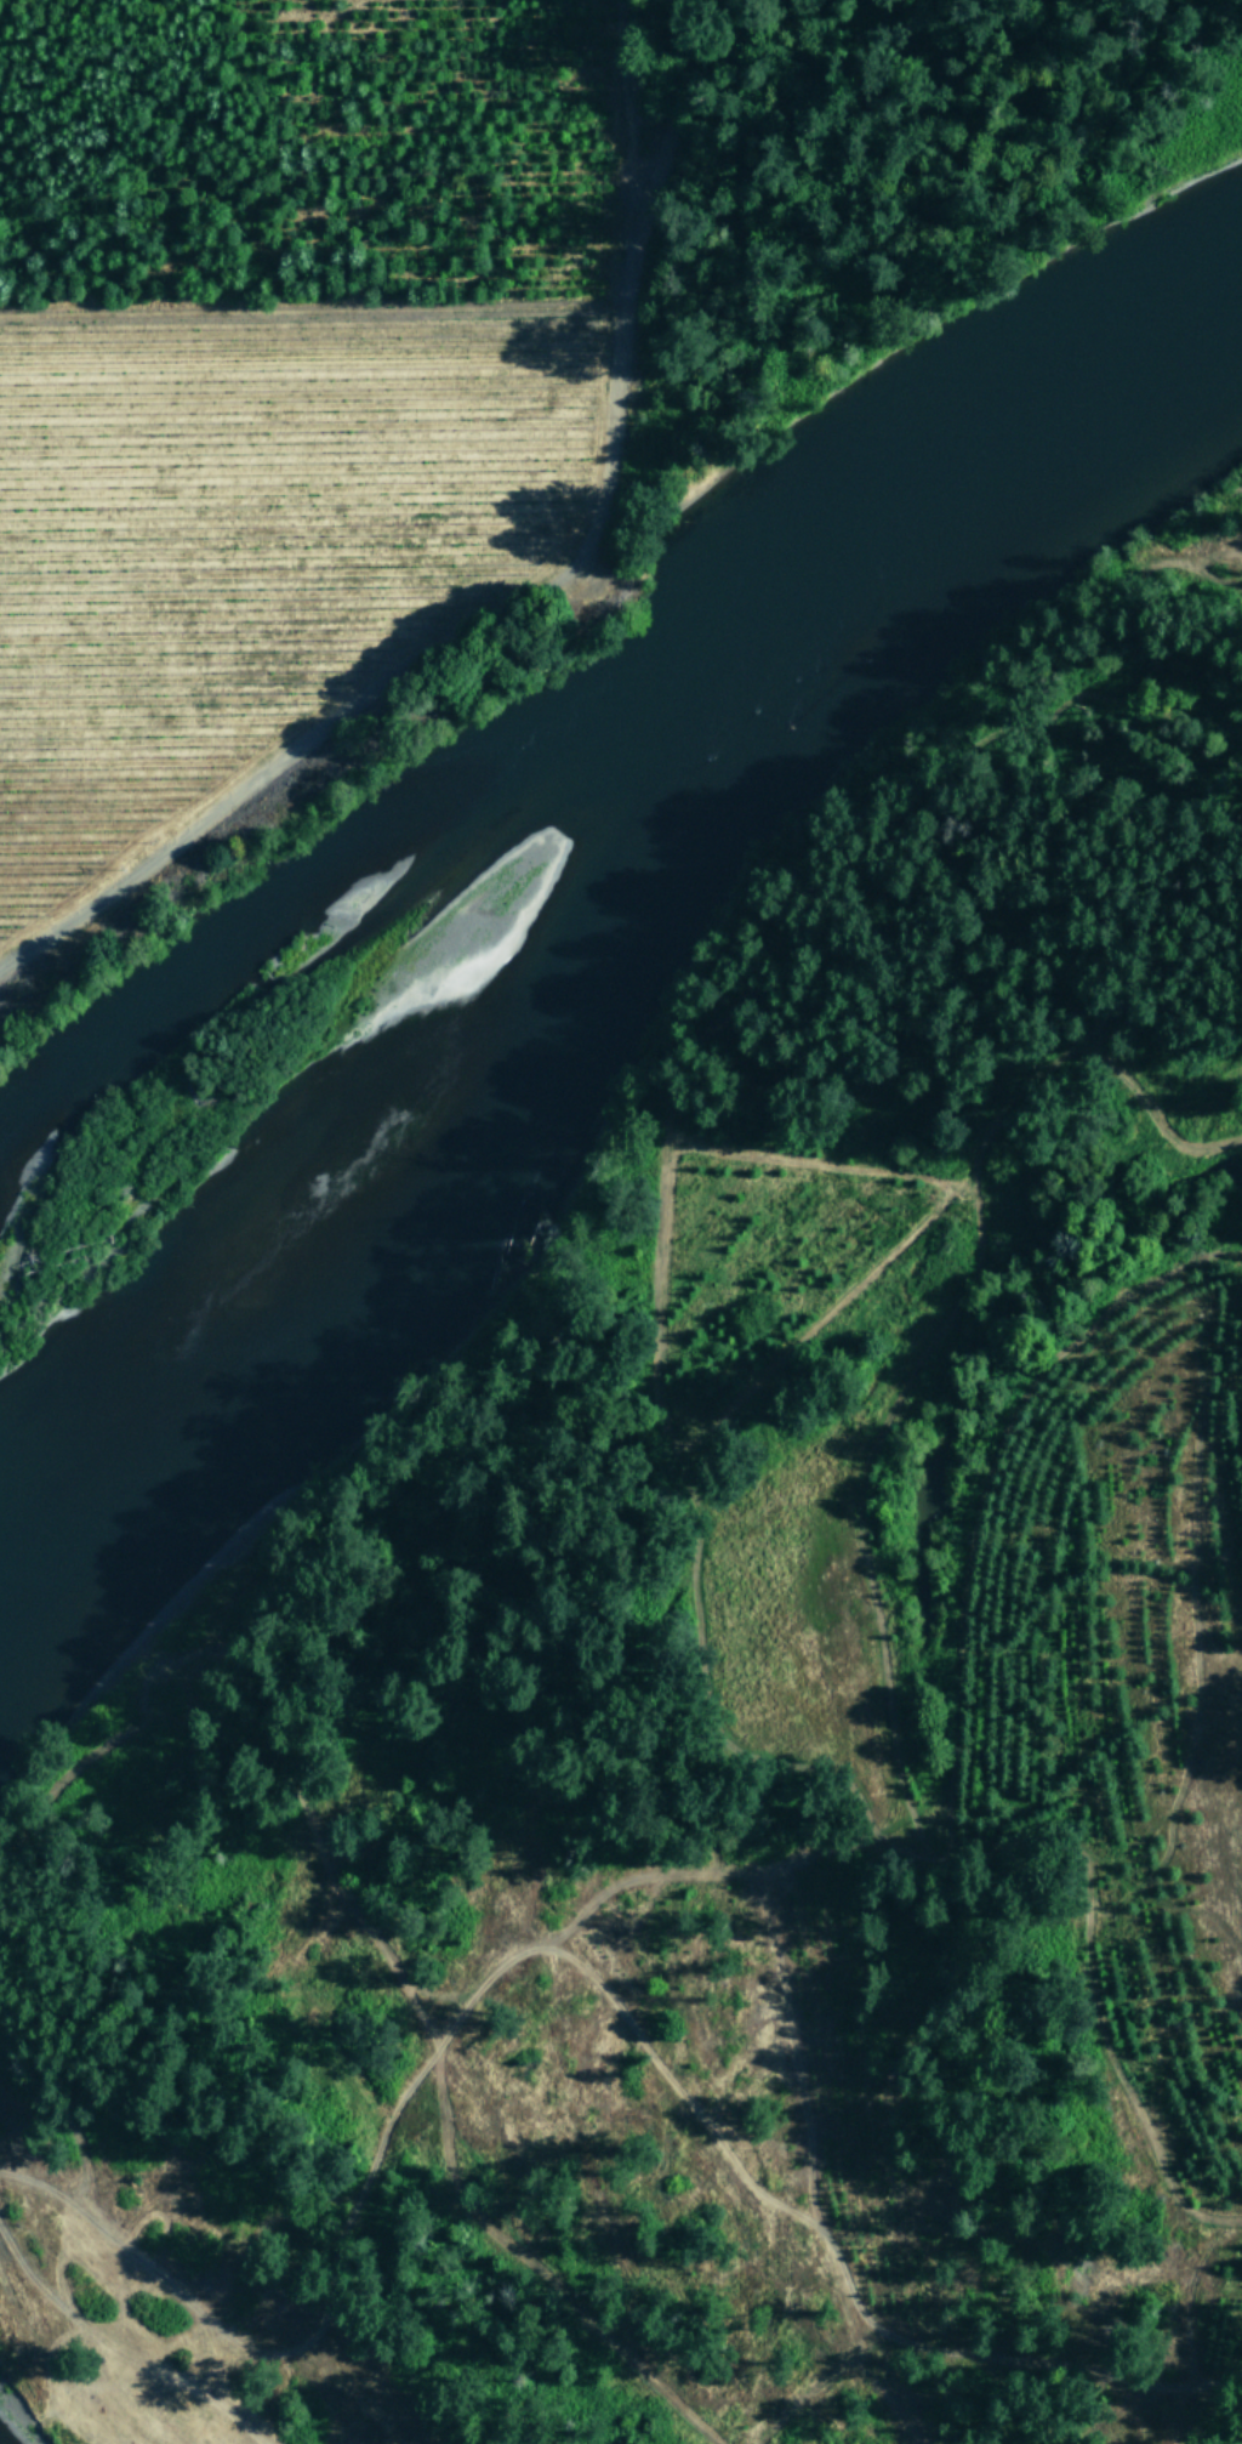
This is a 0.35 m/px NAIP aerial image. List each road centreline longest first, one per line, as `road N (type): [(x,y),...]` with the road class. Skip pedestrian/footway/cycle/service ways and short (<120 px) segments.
road 1 (residential): [(0,728),(107,356),(278,0)]

